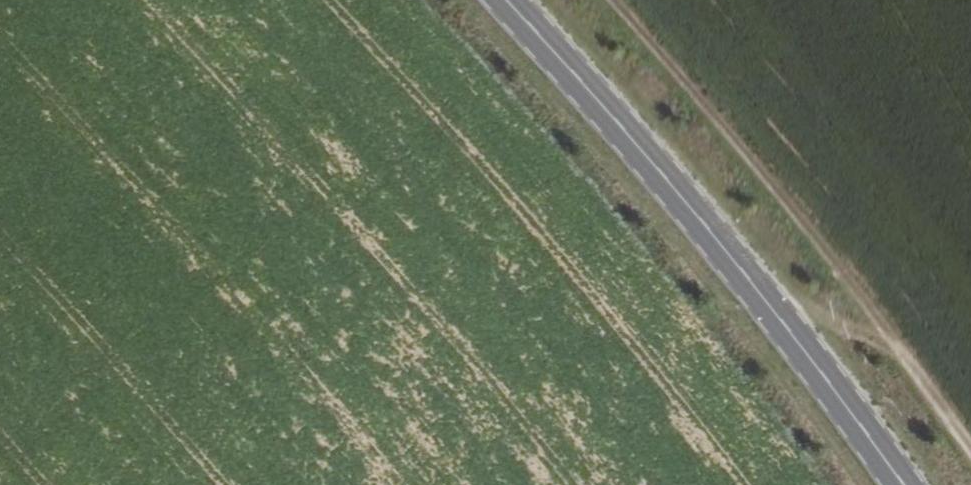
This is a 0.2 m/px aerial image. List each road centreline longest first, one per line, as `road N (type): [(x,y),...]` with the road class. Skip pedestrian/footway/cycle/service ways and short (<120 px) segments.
road 1 (primary): [(507,0),(770,307),(896,484)]
road 2 (track): [(611,0),(688,86),(970,462)]

